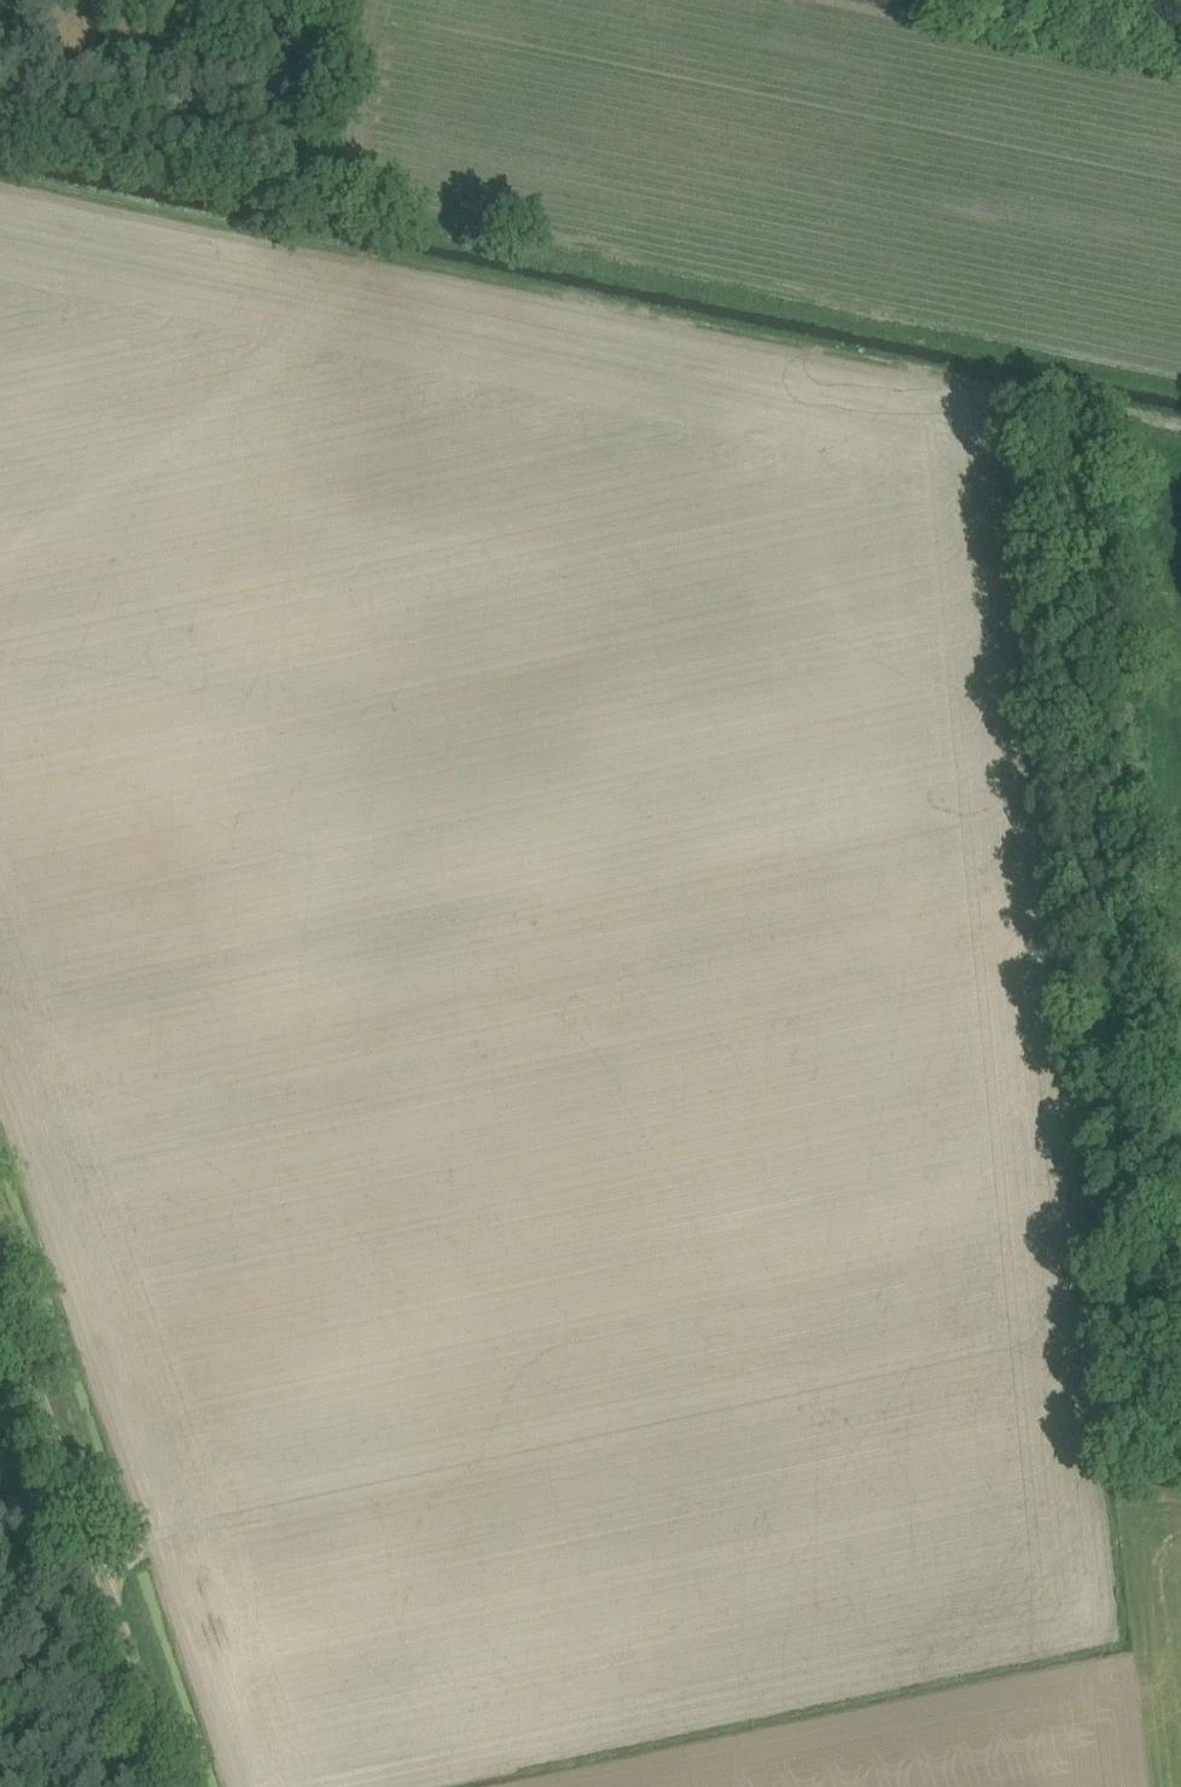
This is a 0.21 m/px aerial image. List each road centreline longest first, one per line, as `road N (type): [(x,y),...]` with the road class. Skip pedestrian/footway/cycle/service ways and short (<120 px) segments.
road 1 (unclassified): [(164,1786),(0,1293)]

